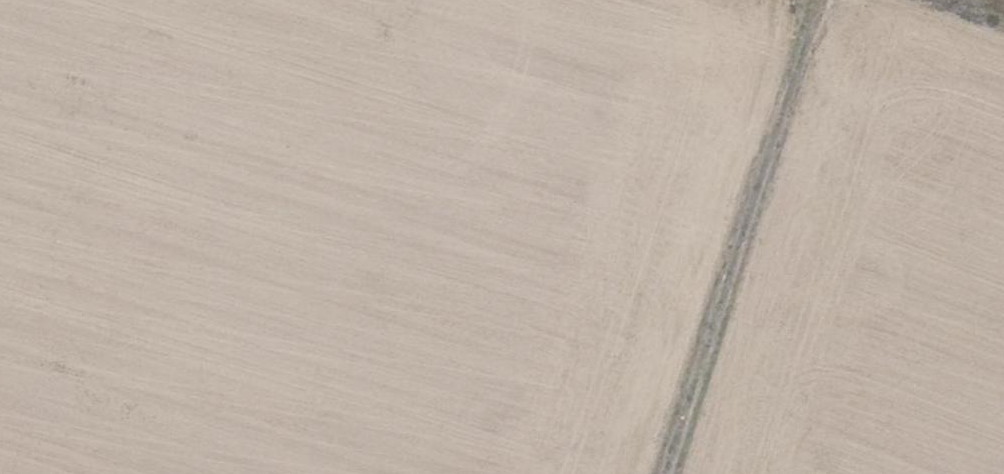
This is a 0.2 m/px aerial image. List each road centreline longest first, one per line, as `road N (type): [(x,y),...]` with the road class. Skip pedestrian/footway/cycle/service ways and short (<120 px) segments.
road 1 (track): [(670,473),(819,0)]

